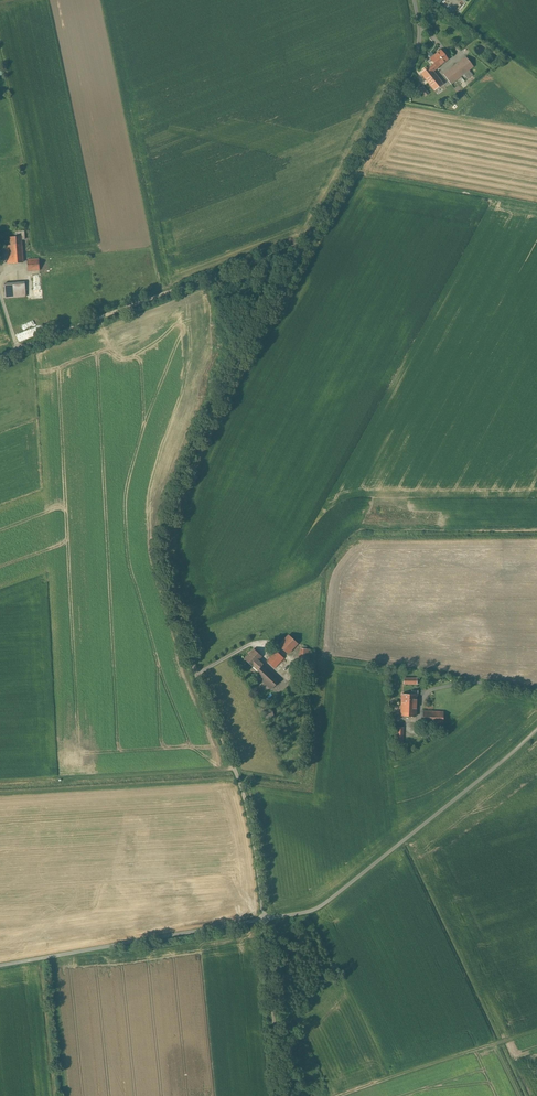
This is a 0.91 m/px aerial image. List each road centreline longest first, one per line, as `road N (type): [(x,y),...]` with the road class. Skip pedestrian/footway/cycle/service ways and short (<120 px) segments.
road 1 (unclassified): [(265,919),(248,812),(172,603),(162,539),(215,398),(303,245)]
road 2 (unclassified): [(265,919),(325,903),(536,730)]
road 3 (unclassified): [(0,353),(303,245)]
road 4 (unclassified): [(303,245),(416,55),(414,0)]
road 5 (unclassified): [(0,965),(265,919)]
road 6 (track): [(536,1030),(336,1095)]
road 7 (unclassified): [(274,1095),(265,919)]

